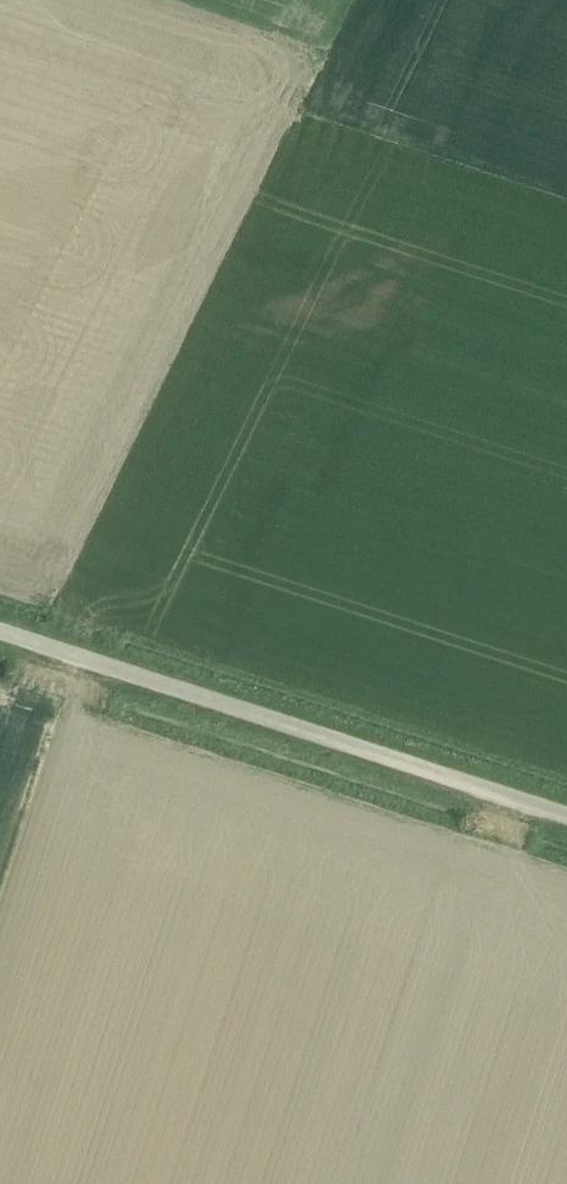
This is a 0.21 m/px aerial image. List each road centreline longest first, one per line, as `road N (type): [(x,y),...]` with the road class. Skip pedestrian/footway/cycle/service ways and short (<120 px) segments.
road 1 (unclassified): [(566,815),(0,627)]

